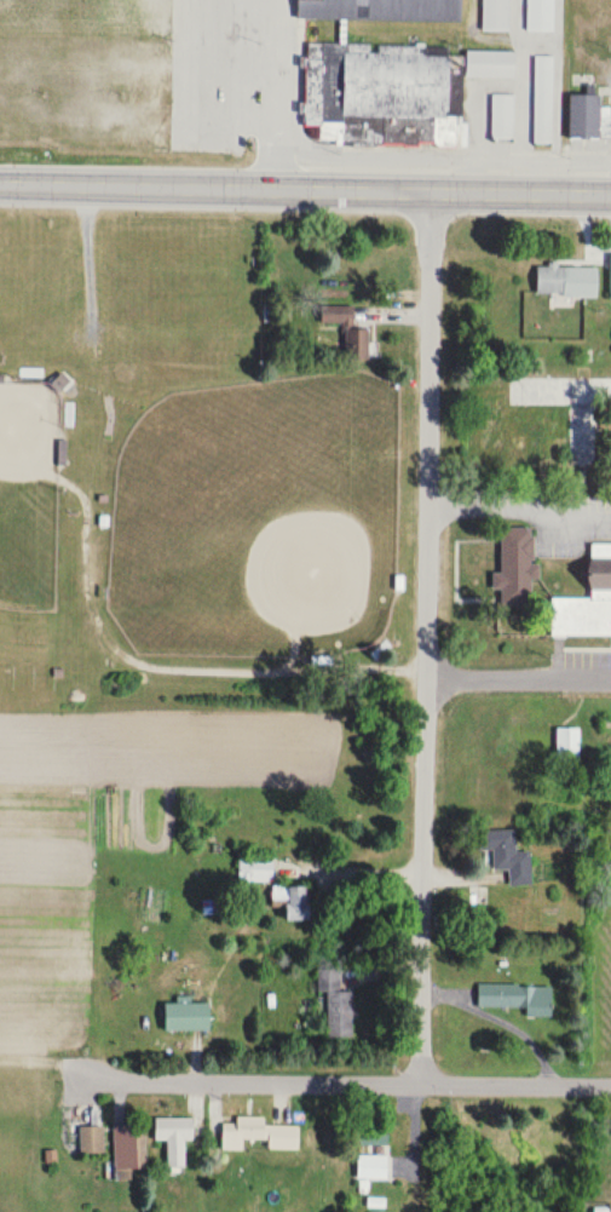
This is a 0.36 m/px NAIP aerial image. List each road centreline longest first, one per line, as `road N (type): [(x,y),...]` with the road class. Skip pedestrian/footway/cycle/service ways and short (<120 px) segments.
road 1 (residential): [(419,1080),(430,186)]
road 2 (primary): [(610,190),(0,180)]
road 3 (residential): [(610,1081),(77,1080)]
road 4 (residential): [(610,669),(423,667)]

